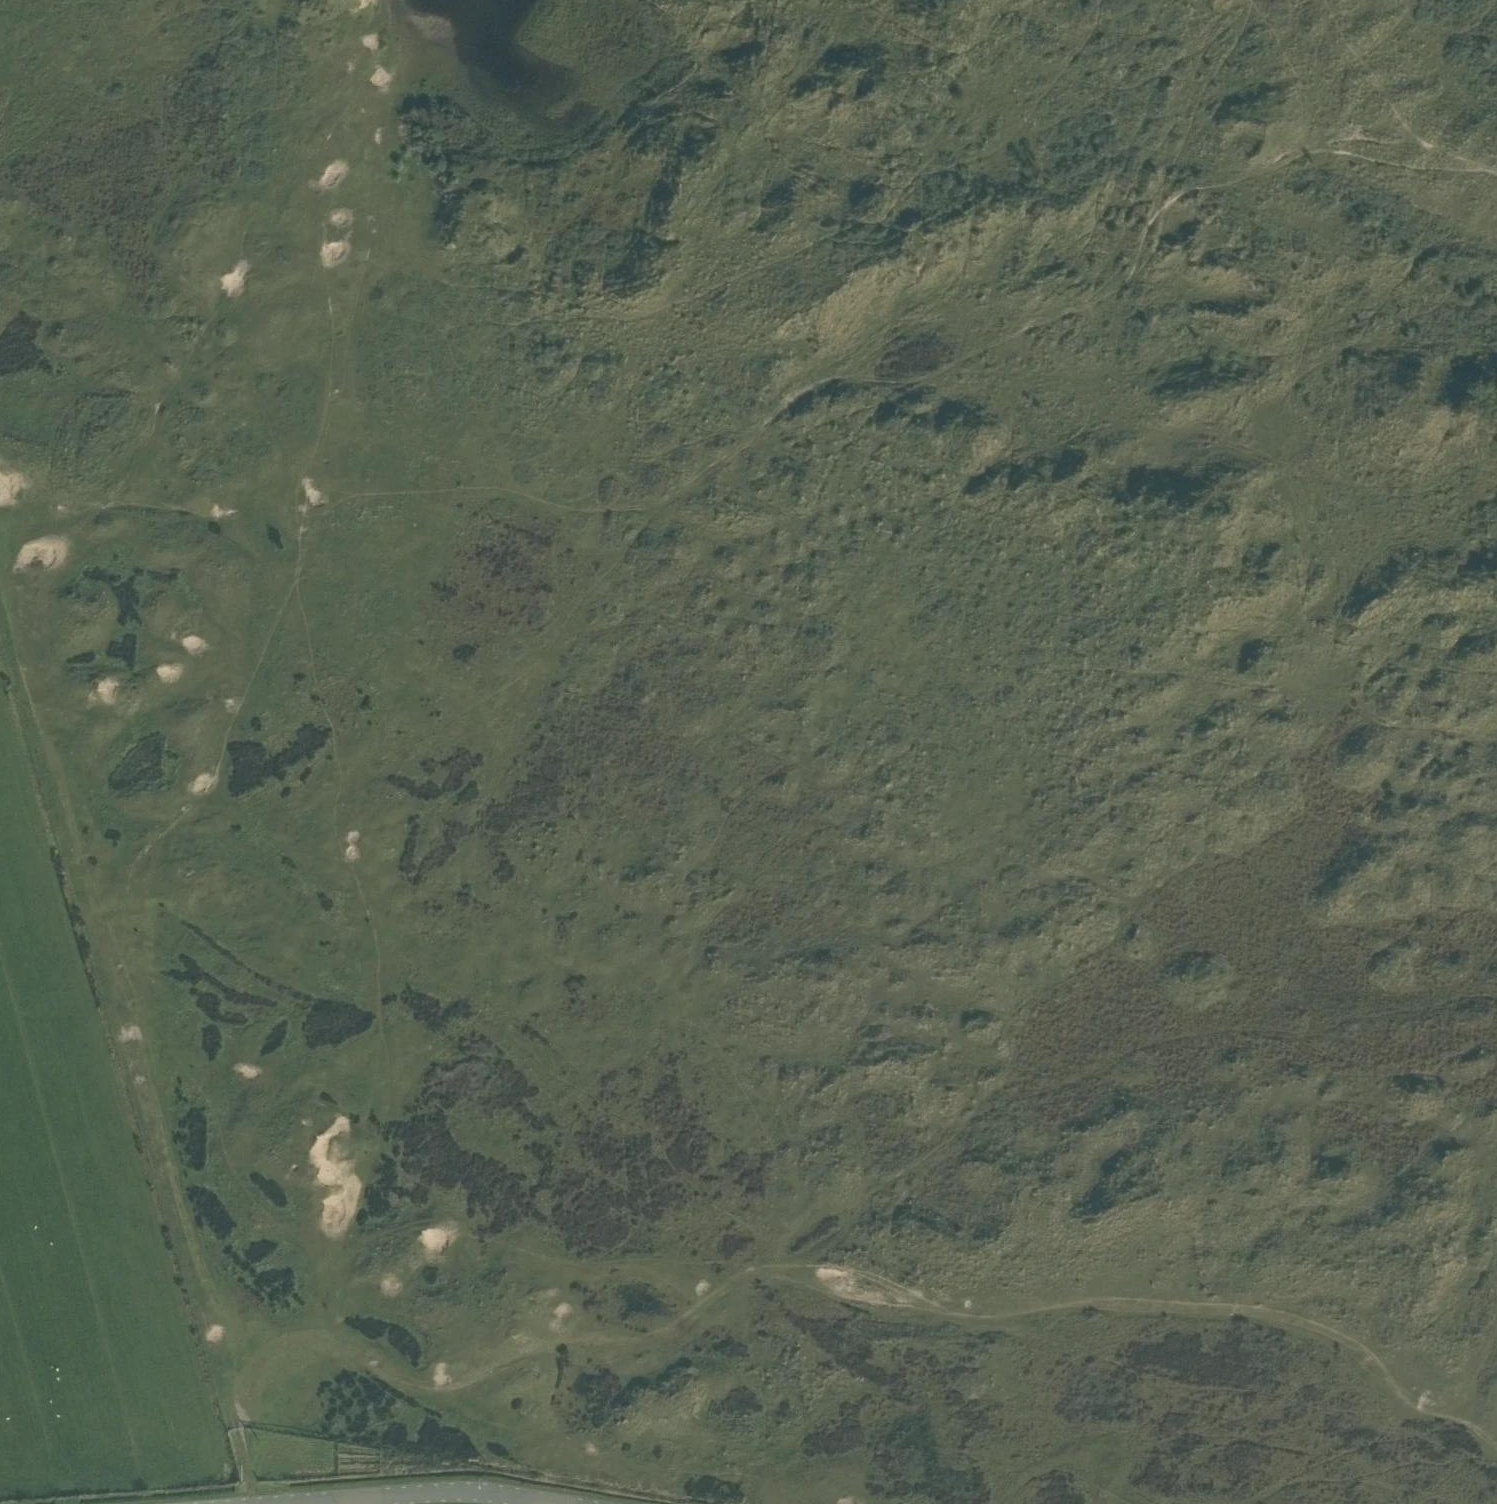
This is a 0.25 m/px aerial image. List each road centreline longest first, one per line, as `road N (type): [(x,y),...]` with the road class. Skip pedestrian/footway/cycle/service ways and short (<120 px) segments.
road 1 (unclassified): [(579,1503),(434,1491),(298,1503)]

